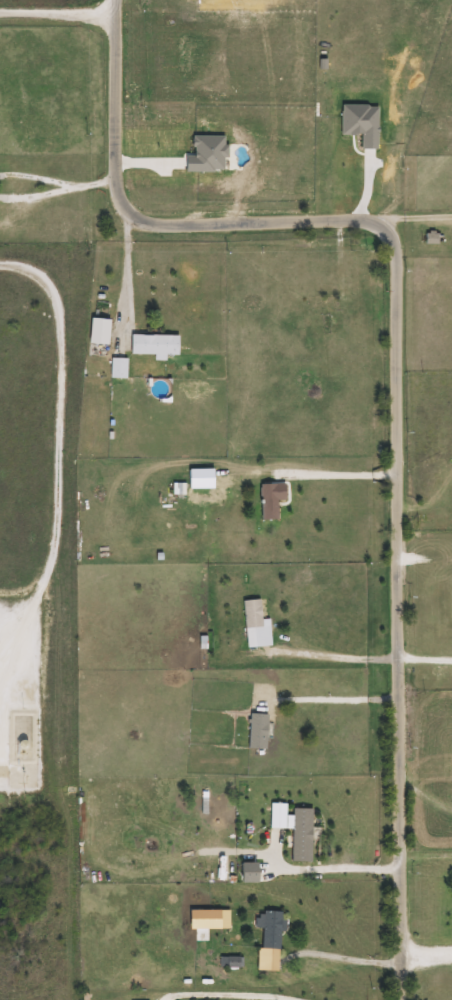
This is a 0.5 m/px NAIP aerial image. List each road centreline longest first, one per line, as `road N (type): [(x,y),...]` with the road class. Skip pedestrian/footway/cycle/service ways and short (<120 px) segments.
road 1 (residential): [(404,999),(399,251),(384,230),(361,224),(162,226),(119,205),(112,0)]

